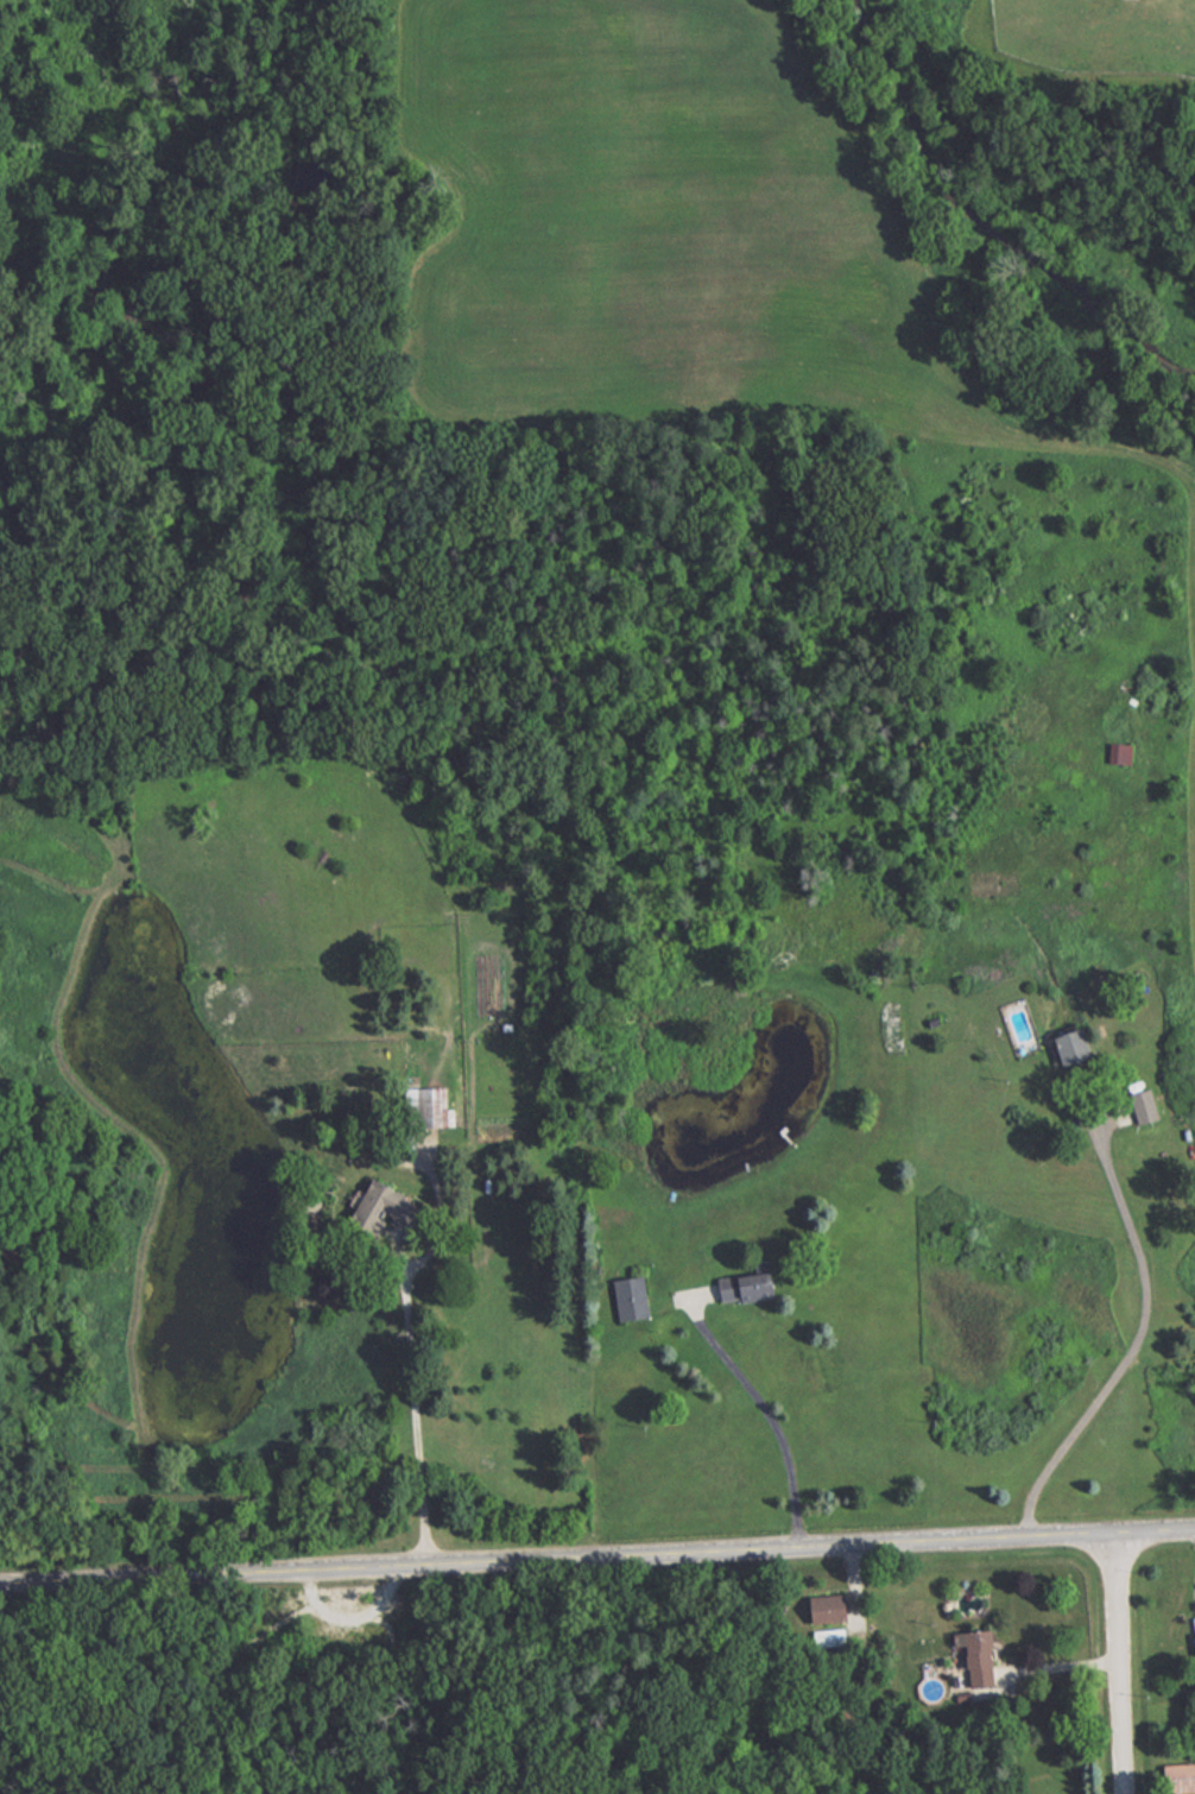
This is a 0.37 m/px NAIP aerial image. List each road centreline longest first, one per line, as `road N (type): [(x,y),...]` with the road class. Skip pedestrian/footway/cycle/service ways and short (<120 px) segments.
road 1 (tertiary): [(0,1586),(1194,1531)]
road 2 (residential): [(1115,1535),(1127,1793)]

